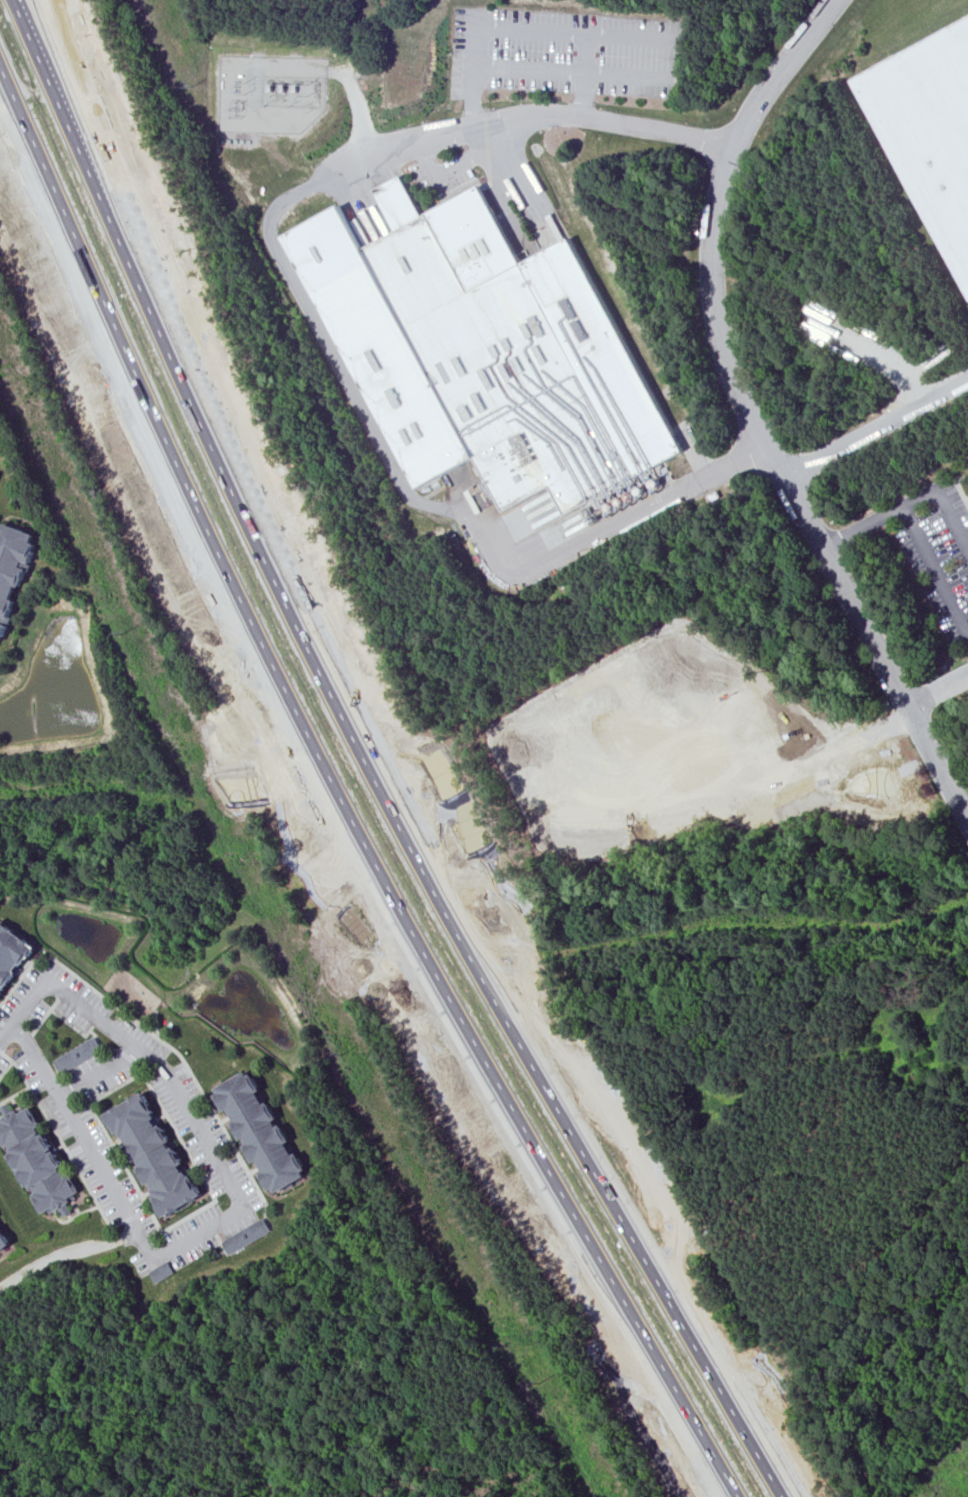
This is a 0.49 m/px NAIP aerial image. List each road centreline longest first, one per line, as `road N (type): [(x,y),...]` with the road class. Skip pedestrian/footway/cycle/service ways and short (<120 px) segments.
road 1 (residential): [(838,0),(734,143),(715,208),(711,299),(743,404),(967,816)]
road 2 (motorway): [(786,1496),(338,710)]
road 3 (motorway): [(299,722),(434,977),(734,1496)]
road 4 (motorway): [(338,710),(15,0)]
road 5 (motorway): [(0,71),(129,368),(299,722)]
road 6 (residential): [(14,1023),(56,1095),(153,1258),(243,1206),(166,1074),(140,1051),(56,1095)]
road 7 (residential): [(967,378),(788,481)]
road 8 (residential): [(0,1042),(45,984),(140,1051)]
road 9 (residential): [(805,769),(906,702)]

